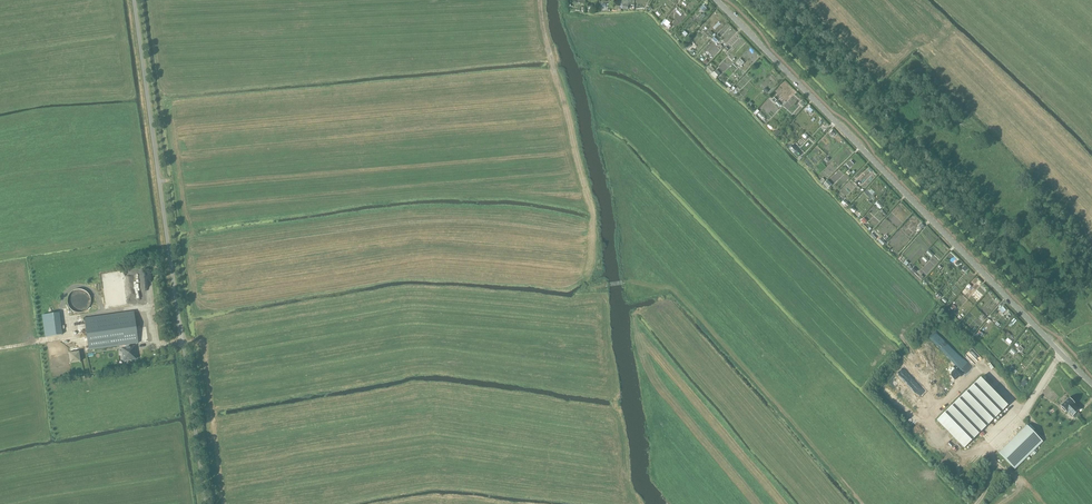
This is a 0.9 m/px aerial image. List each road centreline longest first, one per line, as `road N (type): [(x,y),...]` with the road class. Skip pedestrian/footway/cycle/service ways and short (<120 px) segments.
road 1 (unclassified): [(715,0),(1091,382)]
road 2 (unclassified): [(184,353),(135,0)]
road 3 (track): [(863,503),(672,290),(626,283)]
road 4 (track): [(540,0),(594,215),(587,285),(626,283)]
road 5 (track): [(1060,353),(1023,418),(990,454),(1042,503)]
road 6 (track): [(182,342),(156,345),(144,306),(70,318),(68,338),(43,341)]

